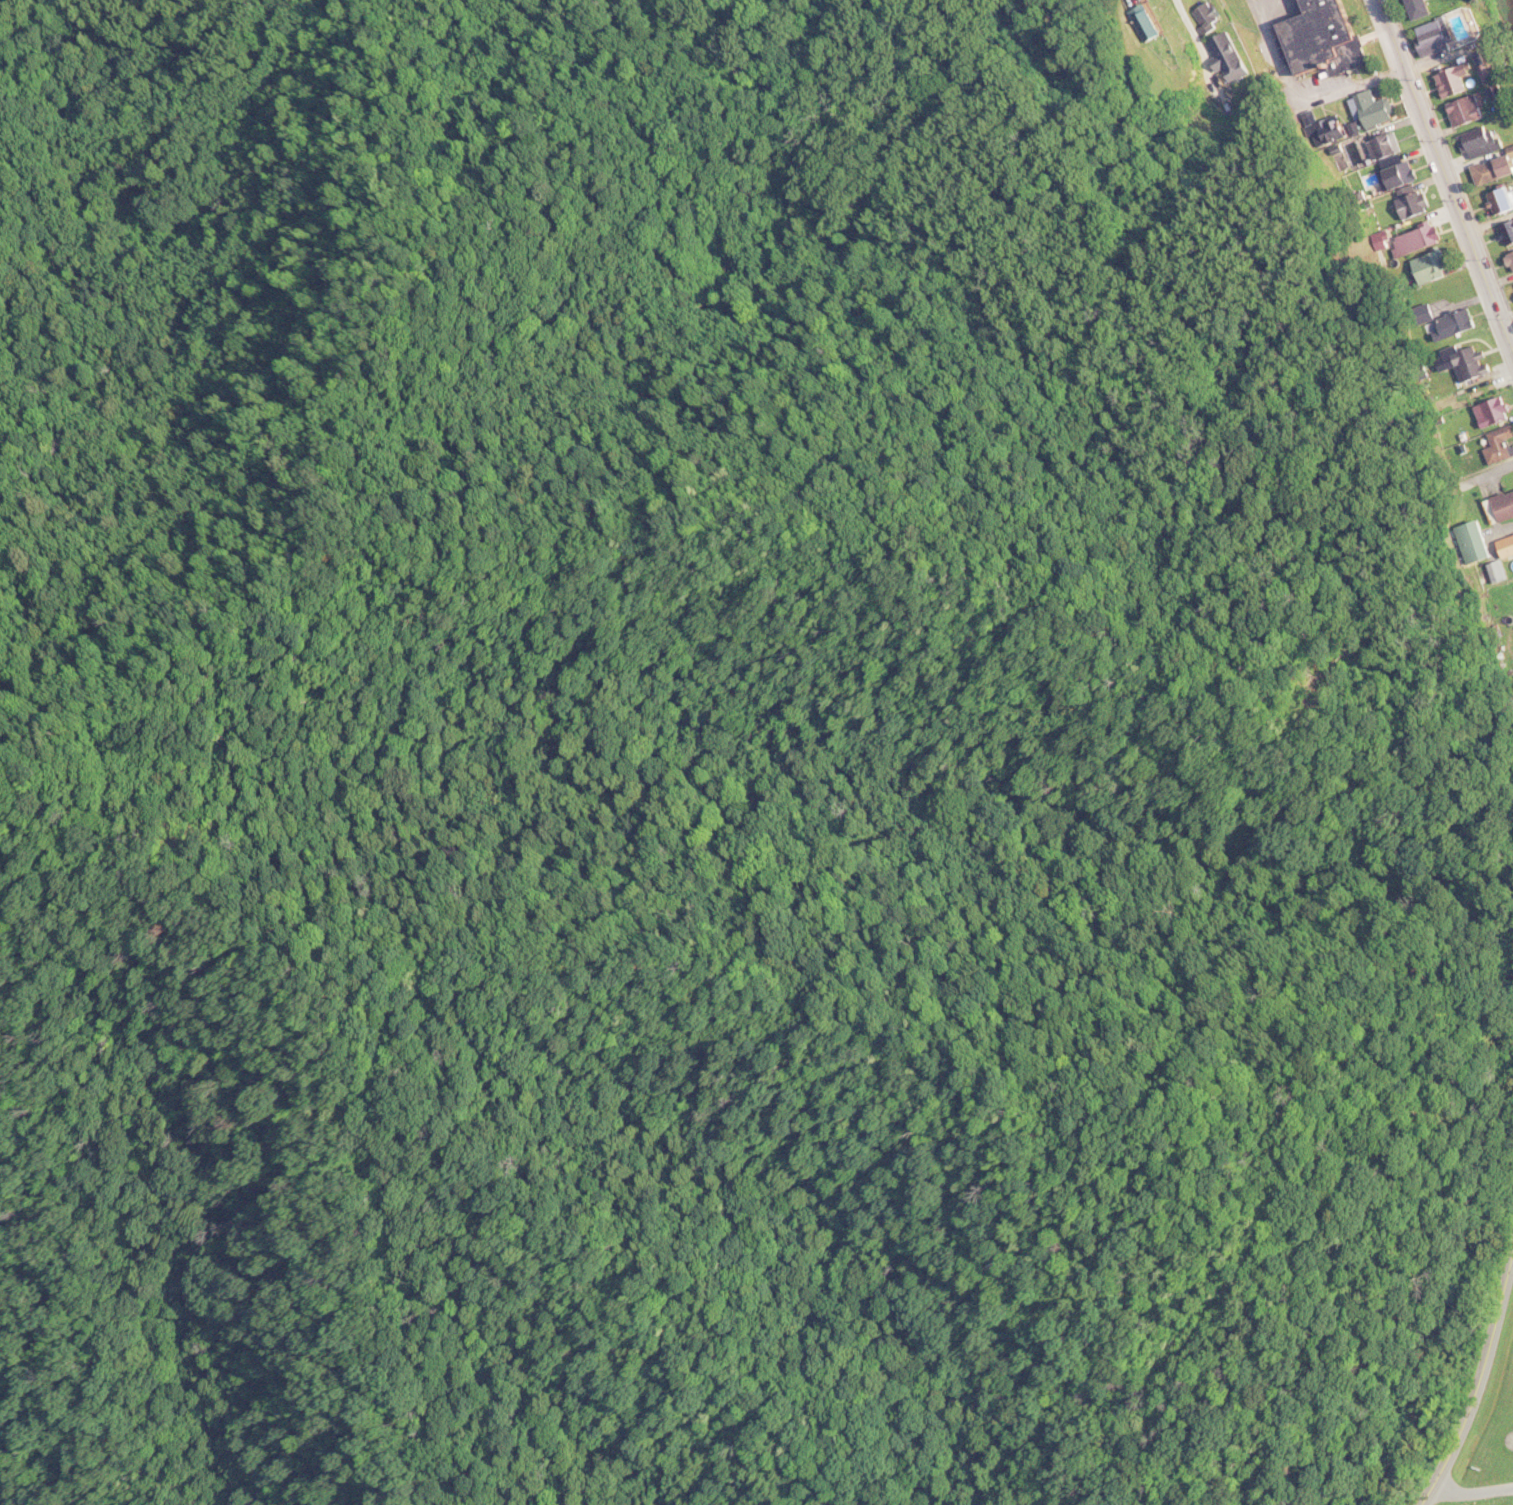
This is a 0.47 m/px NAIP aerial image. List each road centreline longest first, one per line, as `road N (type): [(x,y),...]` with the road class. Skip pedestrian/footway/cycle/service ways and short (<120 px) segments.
road 1 (residential): [(1512,341),(1380,0)]
road 2 (residential): [(1421,1504),(1481,1379),(1512,1260)]

